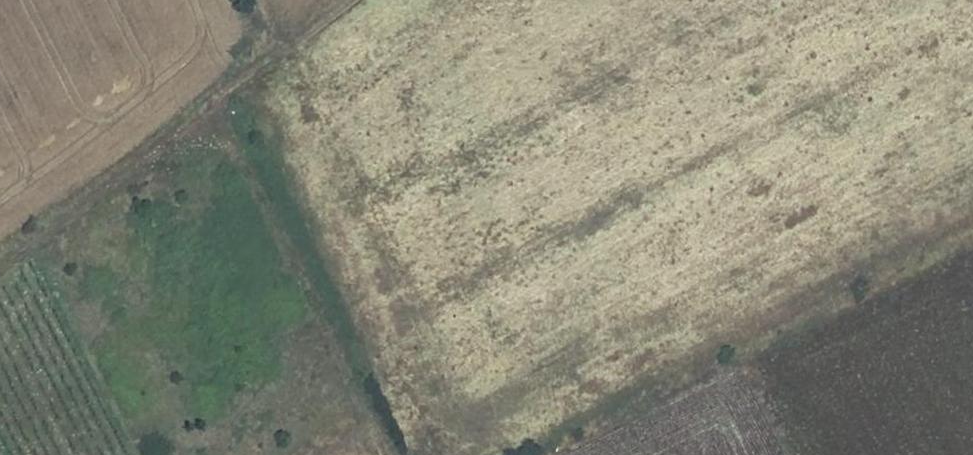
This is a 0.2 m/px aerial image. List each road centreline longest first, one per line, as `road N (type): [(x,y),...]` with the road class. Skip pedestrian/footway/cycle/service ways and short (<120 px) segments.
road 1 (track): [(0,251),(325,0)]

